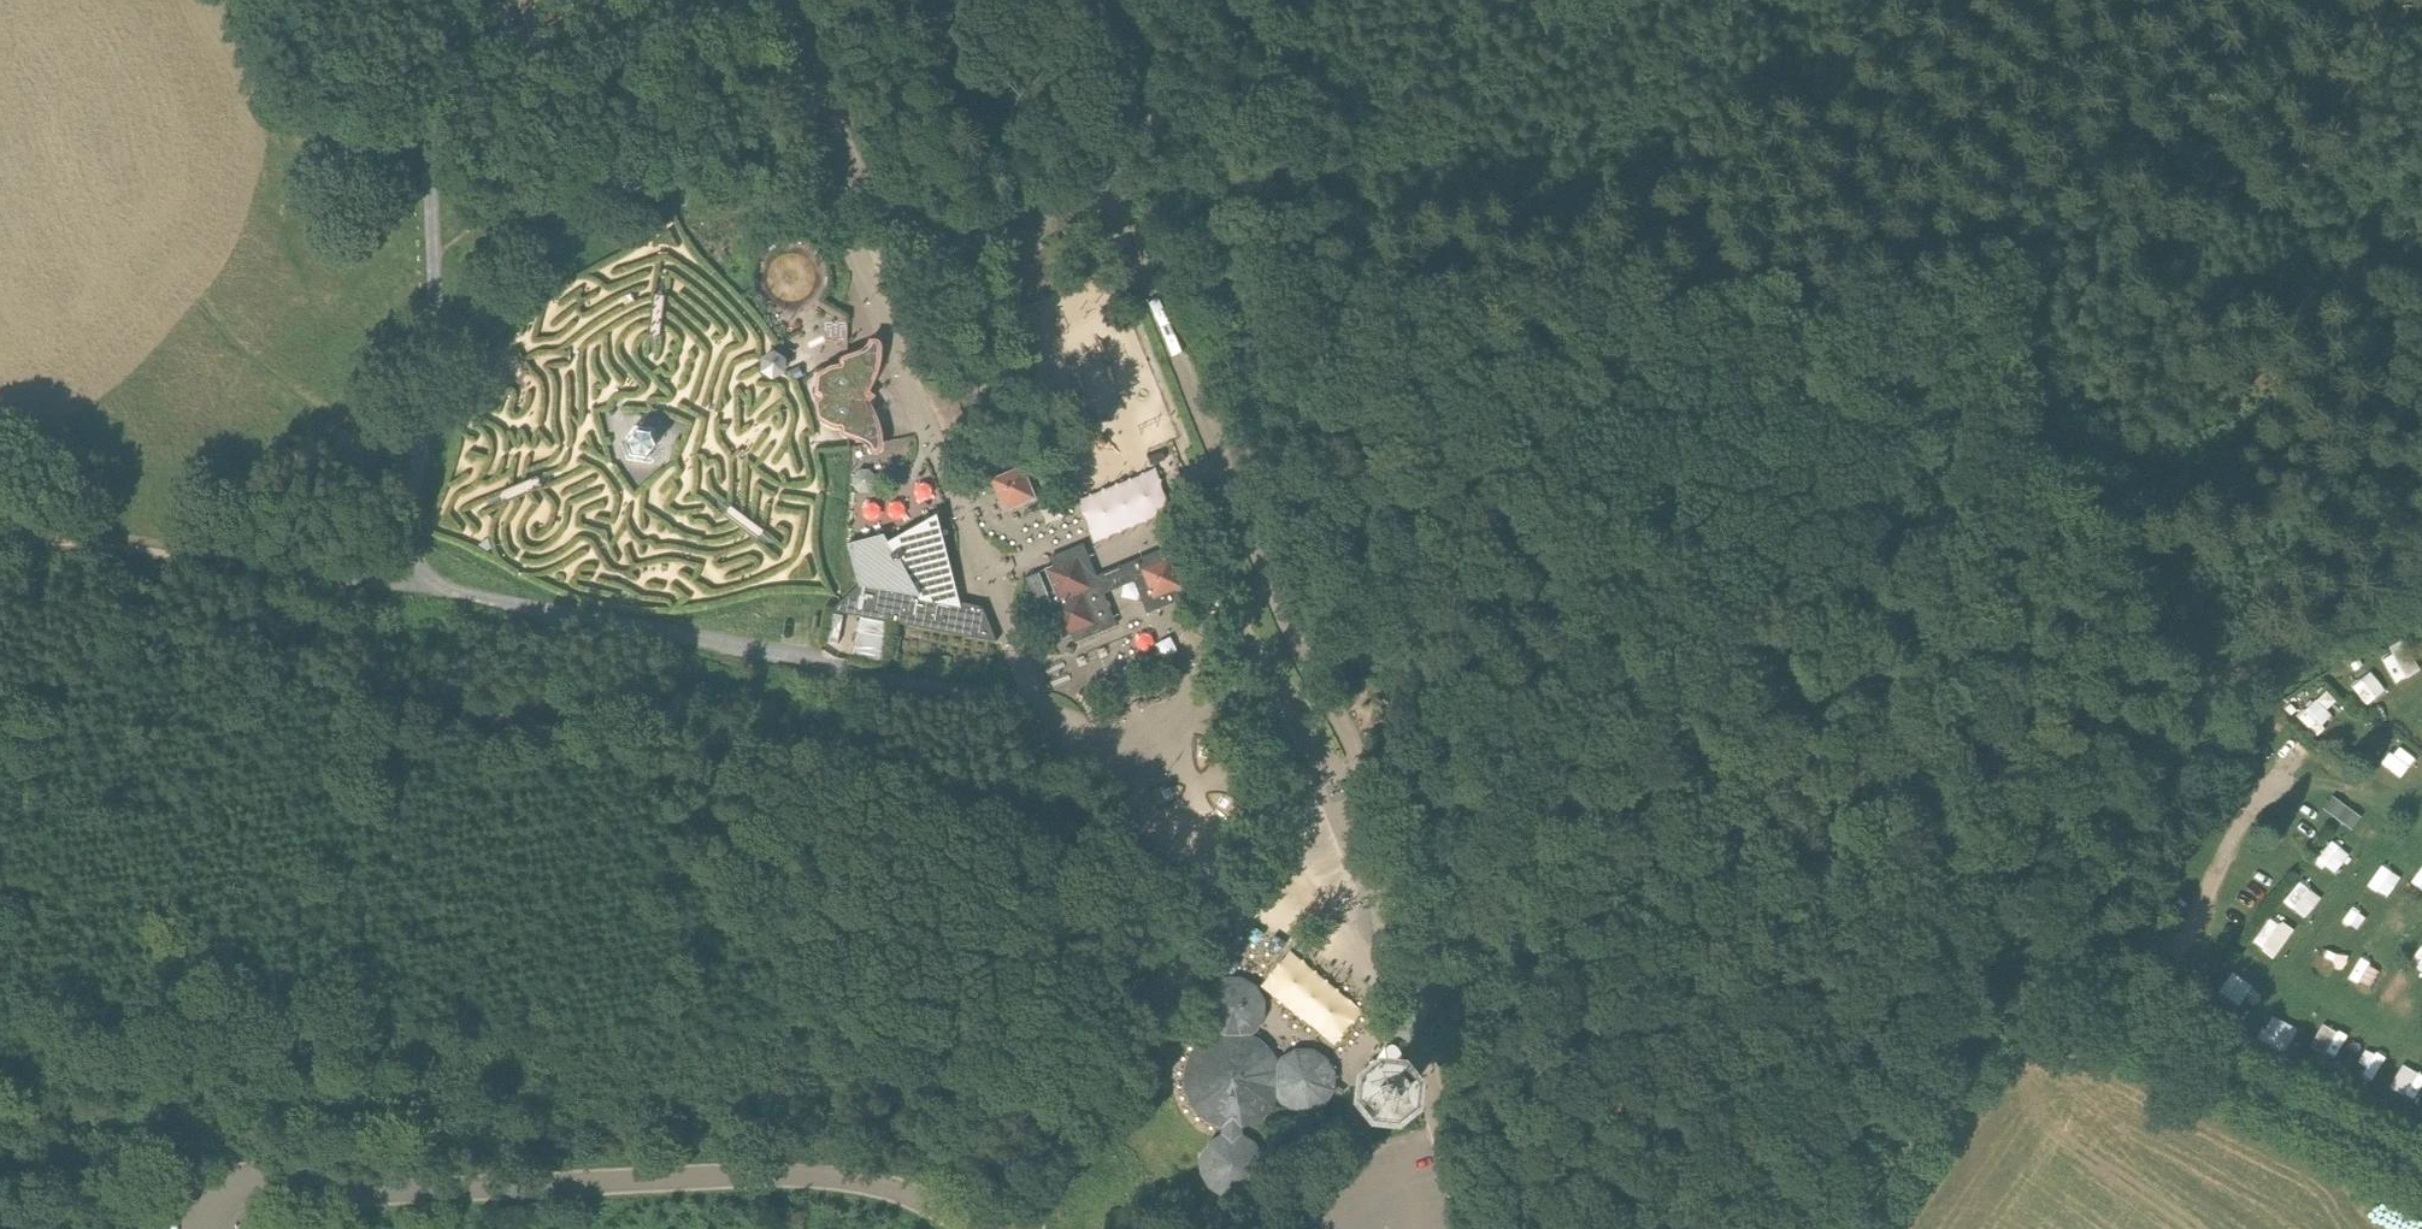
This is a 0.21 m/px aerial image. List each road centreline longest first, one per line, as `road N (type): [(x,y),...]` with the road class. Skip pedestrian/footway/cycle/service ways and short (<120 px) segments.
road 1 (unclassified): [(1100,184),(1295,640),(1360,752),(1402,1021),(1419,1046),(1472,1228)]
road 2 (unclassified): [(977,1228),(859,1181),(751,1173),(416,1190),(264,1188),(232,1192),(207,1211),(201,1228)]
road 3 (track): [(1025,703),(409,585)]
road 4 (track): [(2043,948),(2169,752),(2222,687),(2421,587)]
road 5 (unclassified): [(785,0),(856,174),(919,233),(976,247),(1008,244),(1062,222),(1100,184)]
road 6 (track): [(0,532),(409,585)]
road 7 (track): [(1843,1228),(2043,948)]
road 8 (track): [(409,585),(406,518),(432,391),(432,262)]
road 9 (track): [(207,1211),(0,1212)]
road 10 (unclassified): [(1100,184),(1119,149),(1125,87),(1110,36),(1080,0)]
road 11 (track): [(477,87),(436,129),(432,262)]

